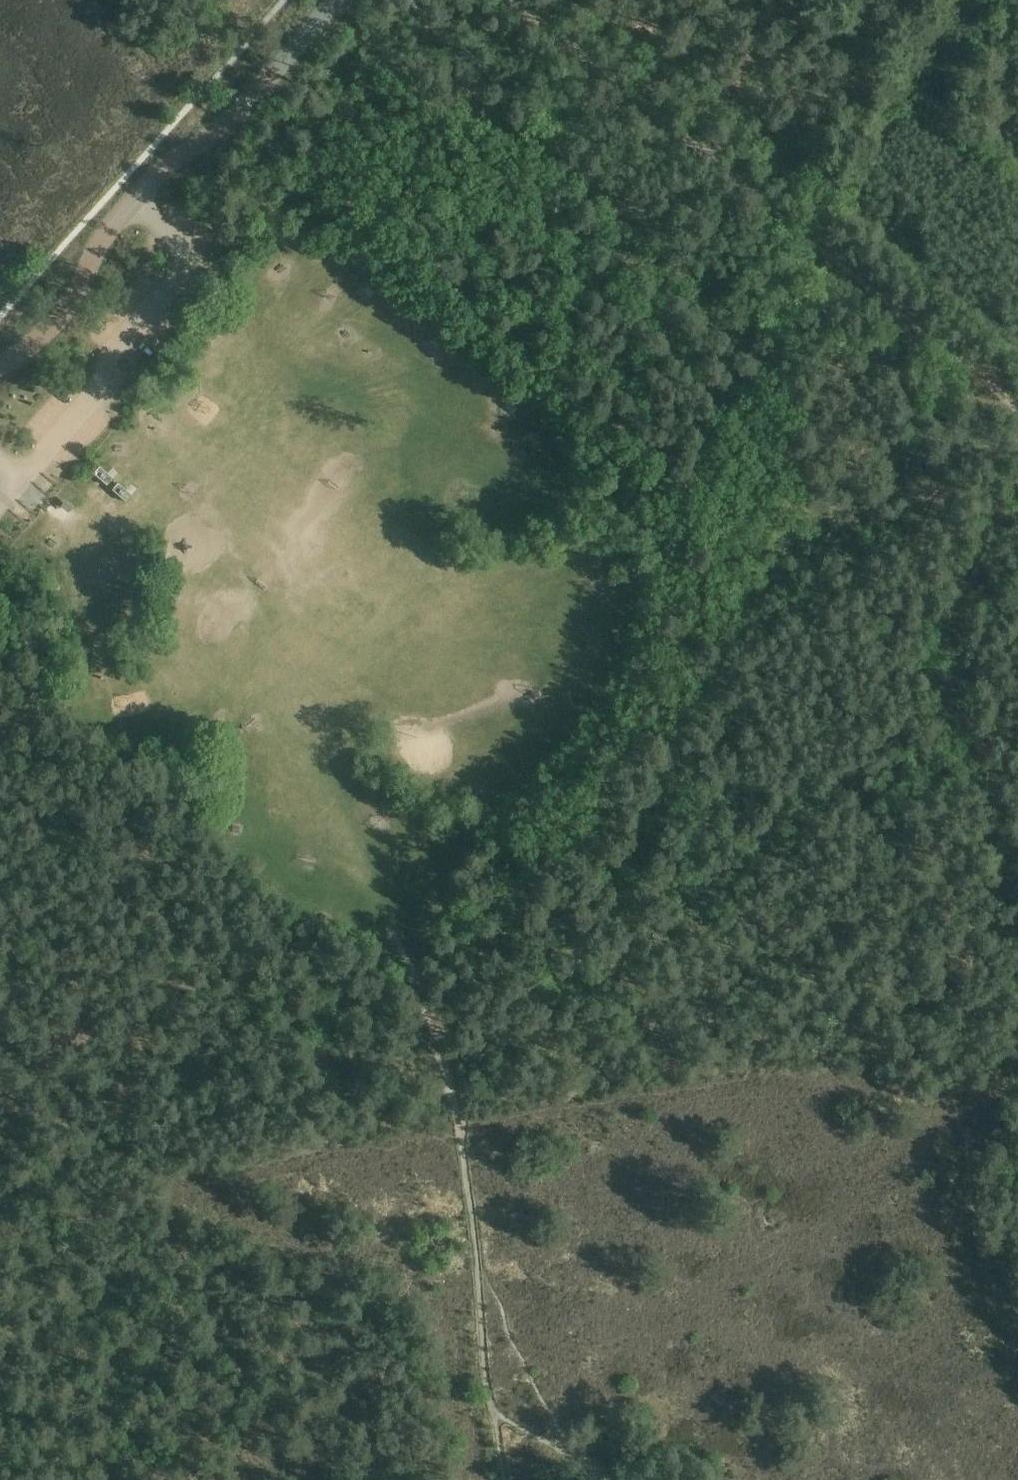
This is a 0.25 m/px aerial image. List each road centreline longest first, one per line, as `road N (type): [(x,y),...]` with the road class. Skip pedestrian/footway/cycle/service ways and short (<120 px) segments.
road 1 (track): [(1017,408),(598,67)]
road 2 (tertiary): [(0,366),(63,314),(104,234),(168,165),(229,122),(333,0)]

